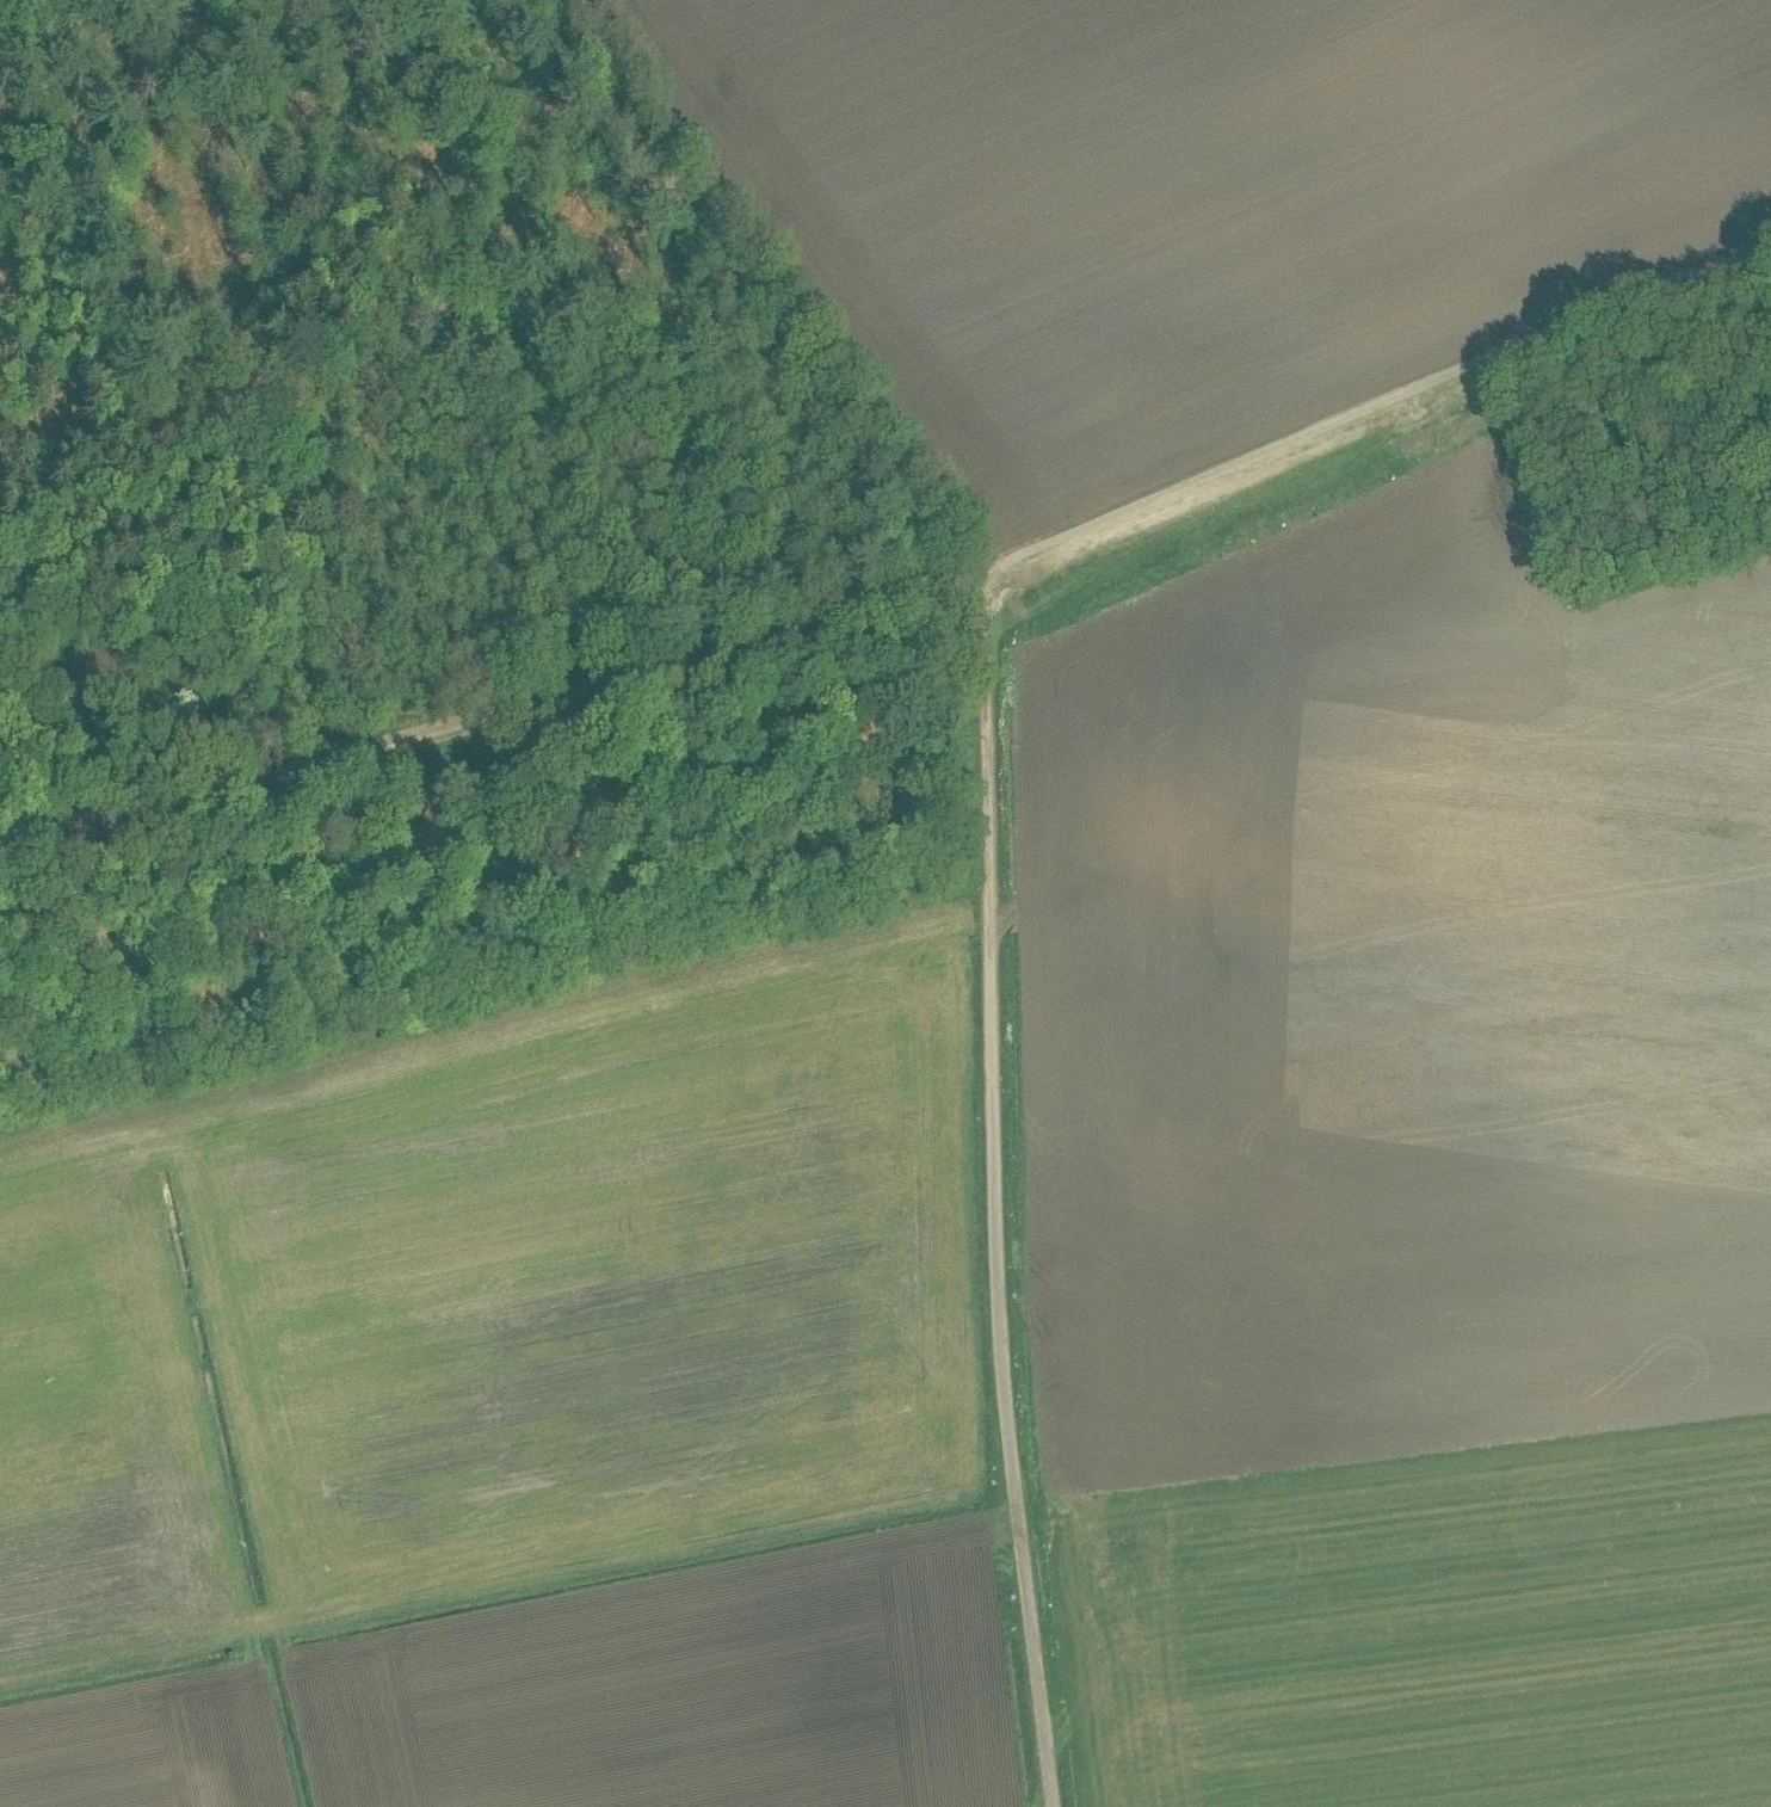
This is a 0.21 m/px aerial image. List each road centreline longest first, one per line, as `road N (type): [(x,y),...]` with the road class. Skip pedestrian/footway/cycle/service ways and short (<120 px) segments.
road 1 (track): [(0,861),(985,591),(1770,260)]
road 2 (unclassified): [(1052,1806),(996,1270),(984,573)]
road 3 (track): [(984,573),(575,0)]

